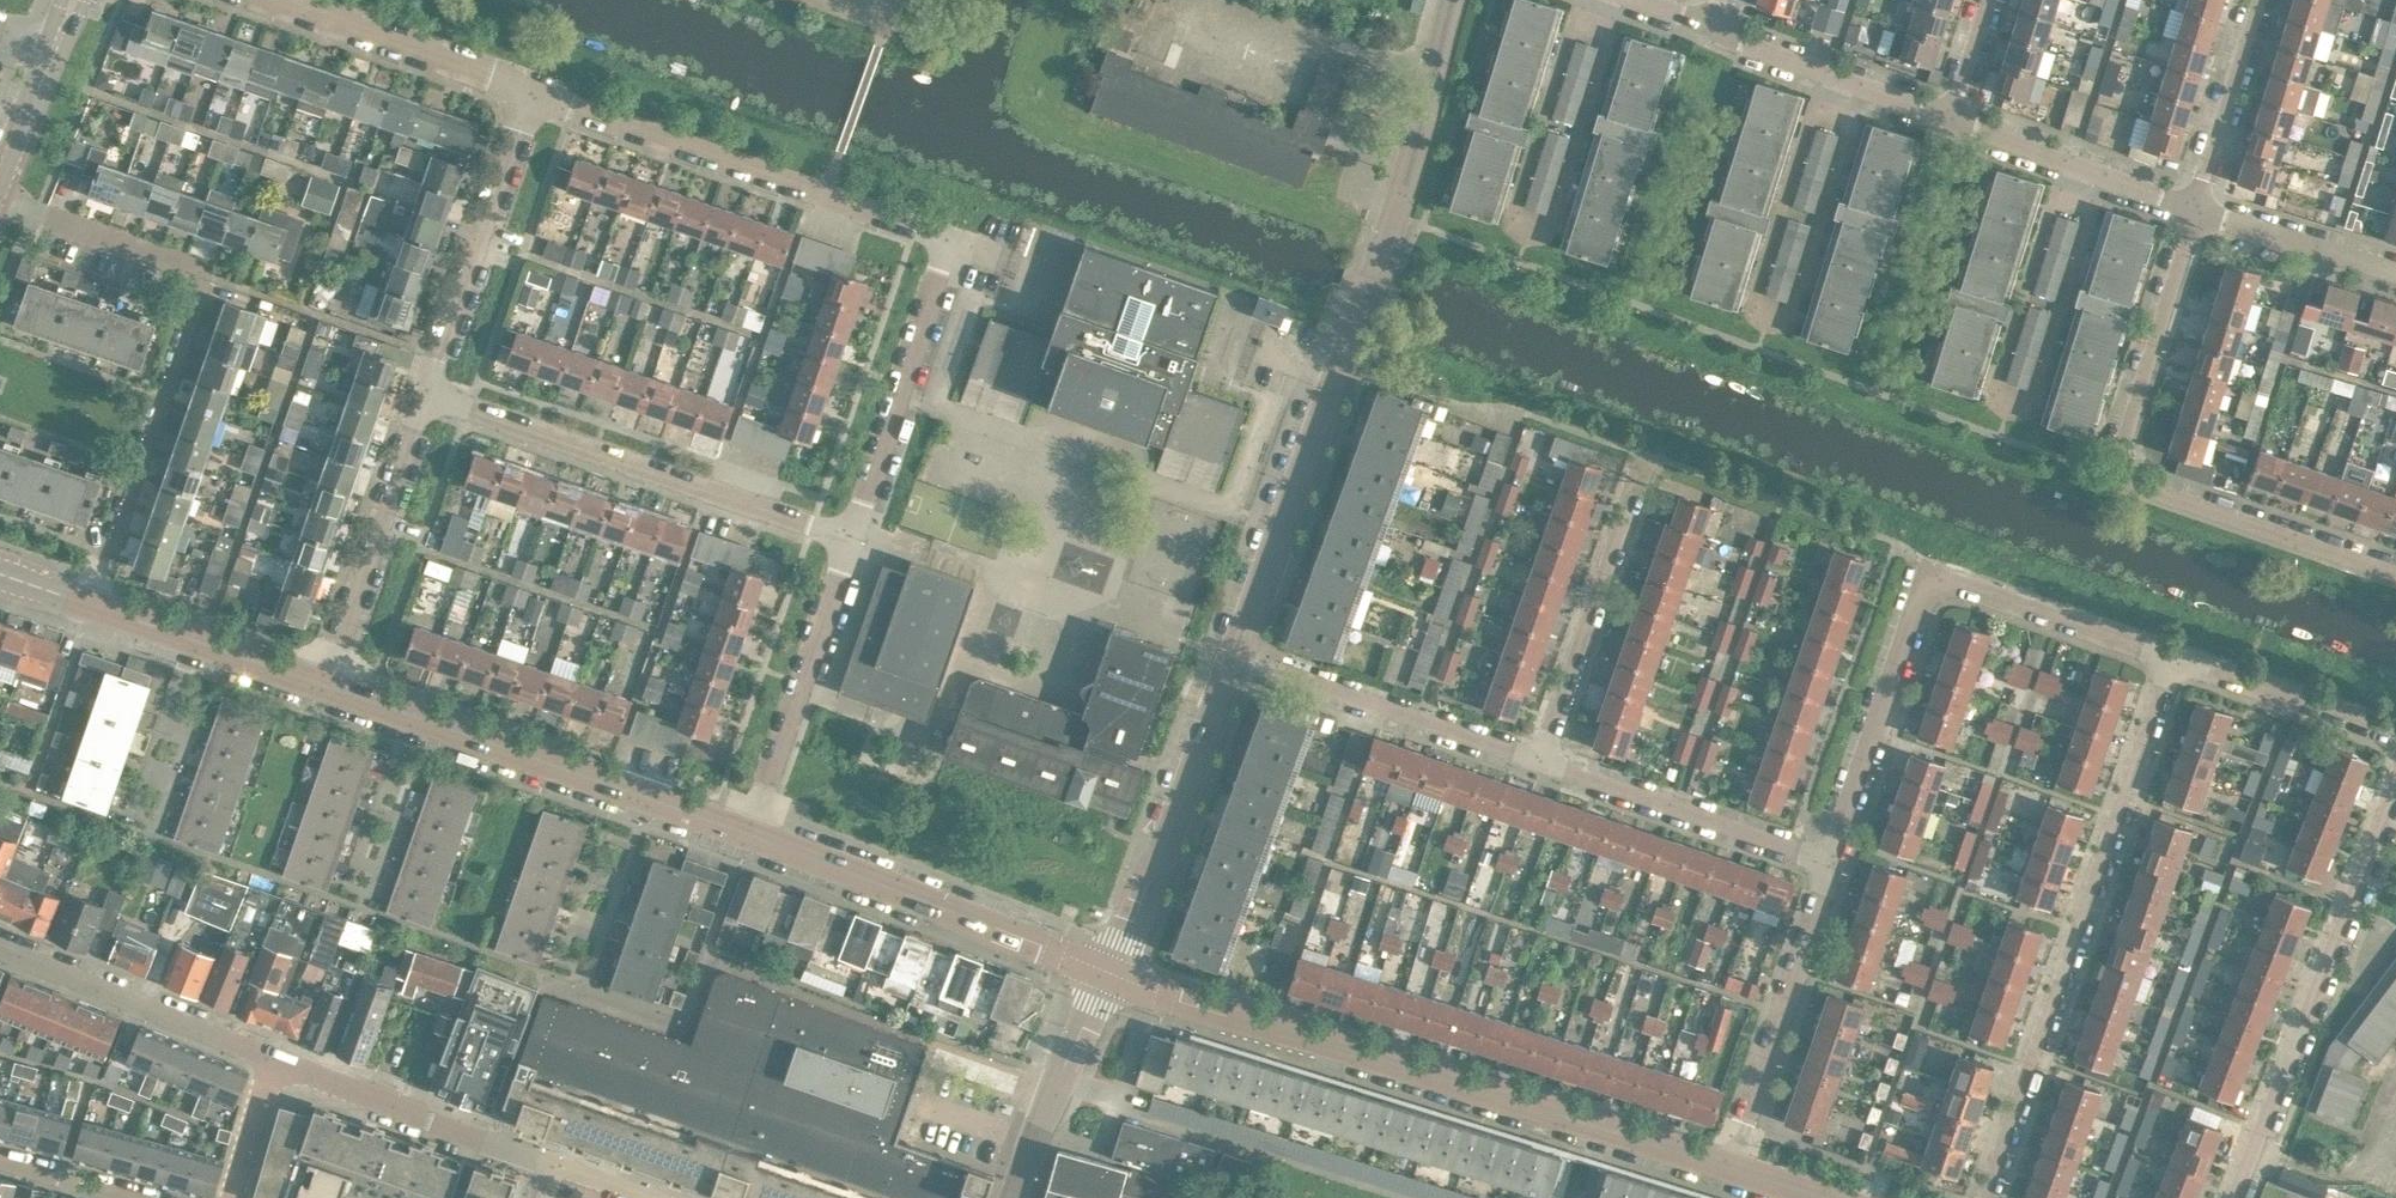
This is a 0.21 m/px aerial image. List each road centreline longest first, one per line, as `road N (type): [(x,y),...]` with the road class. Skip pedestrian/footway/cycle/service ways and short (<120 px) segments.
road 1 (residential): [(851,538),(956,242),(545,99)]
road 2 (unclassified): [(1235,655),(1400,201),(1453,0)]
road 3 (tertiary): [(1732,1168),(1107,973)]
road 4 (residential): [(1978,1197),(2178,656)]
road 5 (residential): [(0,205),(208,281),(90,603)]
road 6 (residential): [(2395,575),(2137,486),(2125,473),(2193,212)]
road 7 (residential): [(1864,89),(1791,315),(1751,304),(1826,74)]
road 8 (residential): [(2063,162),(1994,390),(2032,402),(2102,177)]
road 9 (residential): [(1578,0),(1512,218),(1552,228),(1623,0)]
road 10 (tertiary): [(747,832),(322,684)]
road 11 (residential): [(851,538),(425,393)]
road 12 (residential): [(2241,1197),(2395,799)]
road 13 (residential): [(654,1197),(274,1058)]
road 14 (tertiary): [(1107,973),(747,832)]
road 15 (unclassified): [(1107,973),(1235,655)]
road 16 (residential): [(1732,1168),(1832,859)]
road 17 (residential): [(1235,655),(1539,764)]
road 18 (residential): [(425,393),(545,99)]
road 19 (residential): [(747,832),(851,538)]
road 20 (residential): [(1539,764),(1640,472)]
road 21 (residential): [(322,684),(425,393)]
road 22 (residential): [(1539,764),(1832,859)]
road 23 (residential): [(1832,859),(1929,571)]
road 24 (residential): [(545,99),(262,0)]
road 25 (residential): [(274,1058),(0,948)]
road 26 (residential): [(2178,656),(1929,571)]
road 27 (tertiary): [(322,684),(90,603)]
road 28 (unclassified): [(1013,1197),(1107,973)]
road 29 (residential): [(2395,730),(2178,656)]
road 30 (residential): [(2193,212),(2258,0)]
road 31 (residential): [(2395,274),(2193,212)]
road 32 (tertiary): [(0,186),(52,48)]
road 33 (residential): [(232,1197),(274,1058)]
road 34 (residential): [(0,1160),(137,1197)]
road 35 (residential): [(1988,0),(1950,121)]
road 36 (residential): [(1826,74),(1713,30)]
road 37 (residential): [(2063,162),(1950,121)]

